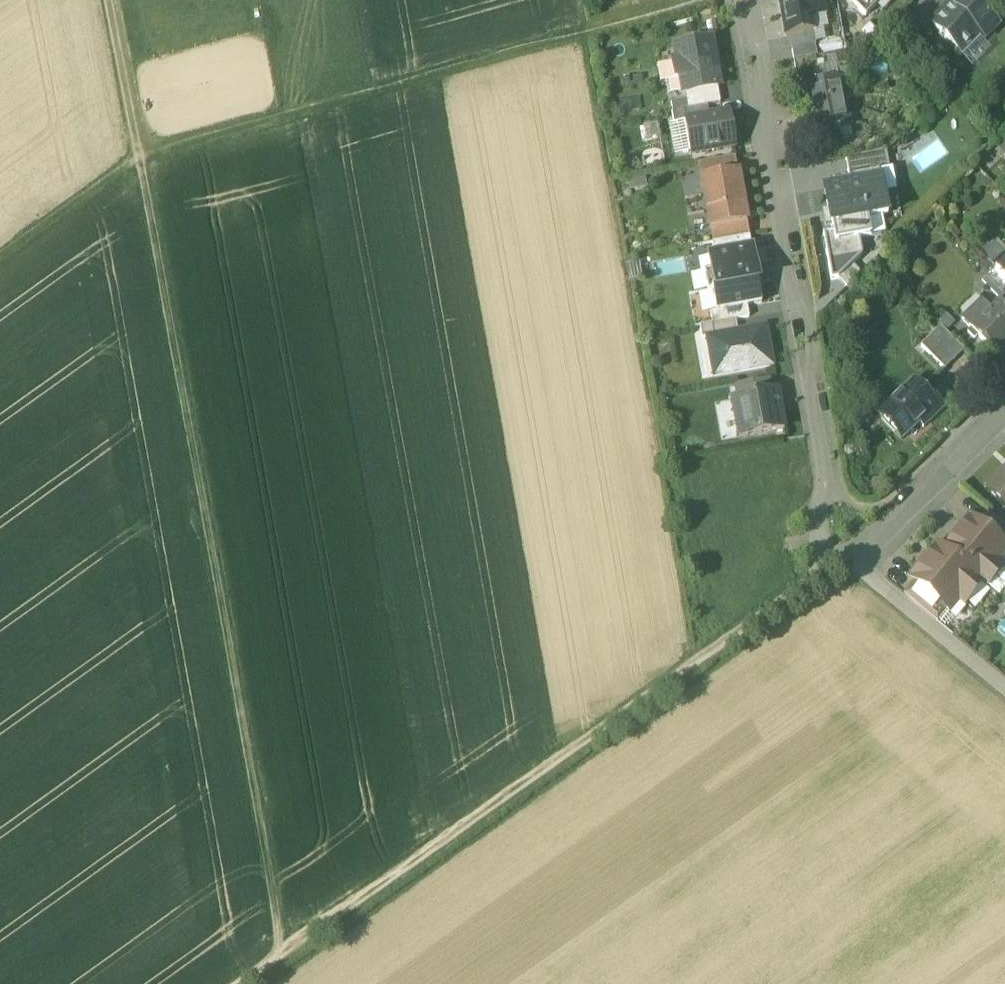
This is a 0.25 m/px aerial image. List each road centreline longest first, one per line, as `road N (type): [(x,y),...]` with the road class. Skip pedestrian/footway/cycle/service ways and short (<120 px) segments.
road 1 (track): [(109,0),(285,955)]
road 2 (track): [(0,259),(137,161),(699,0)]
road 3 (track): [(842,556),(245,983)]
road 4 (residential): [(744,0),(829,488),(822,542),(842,556)]
road 5 (residential): [(1004,410),(900,516),(842,556)]
road 6 (residential): [(842,556),(1004,686)]

